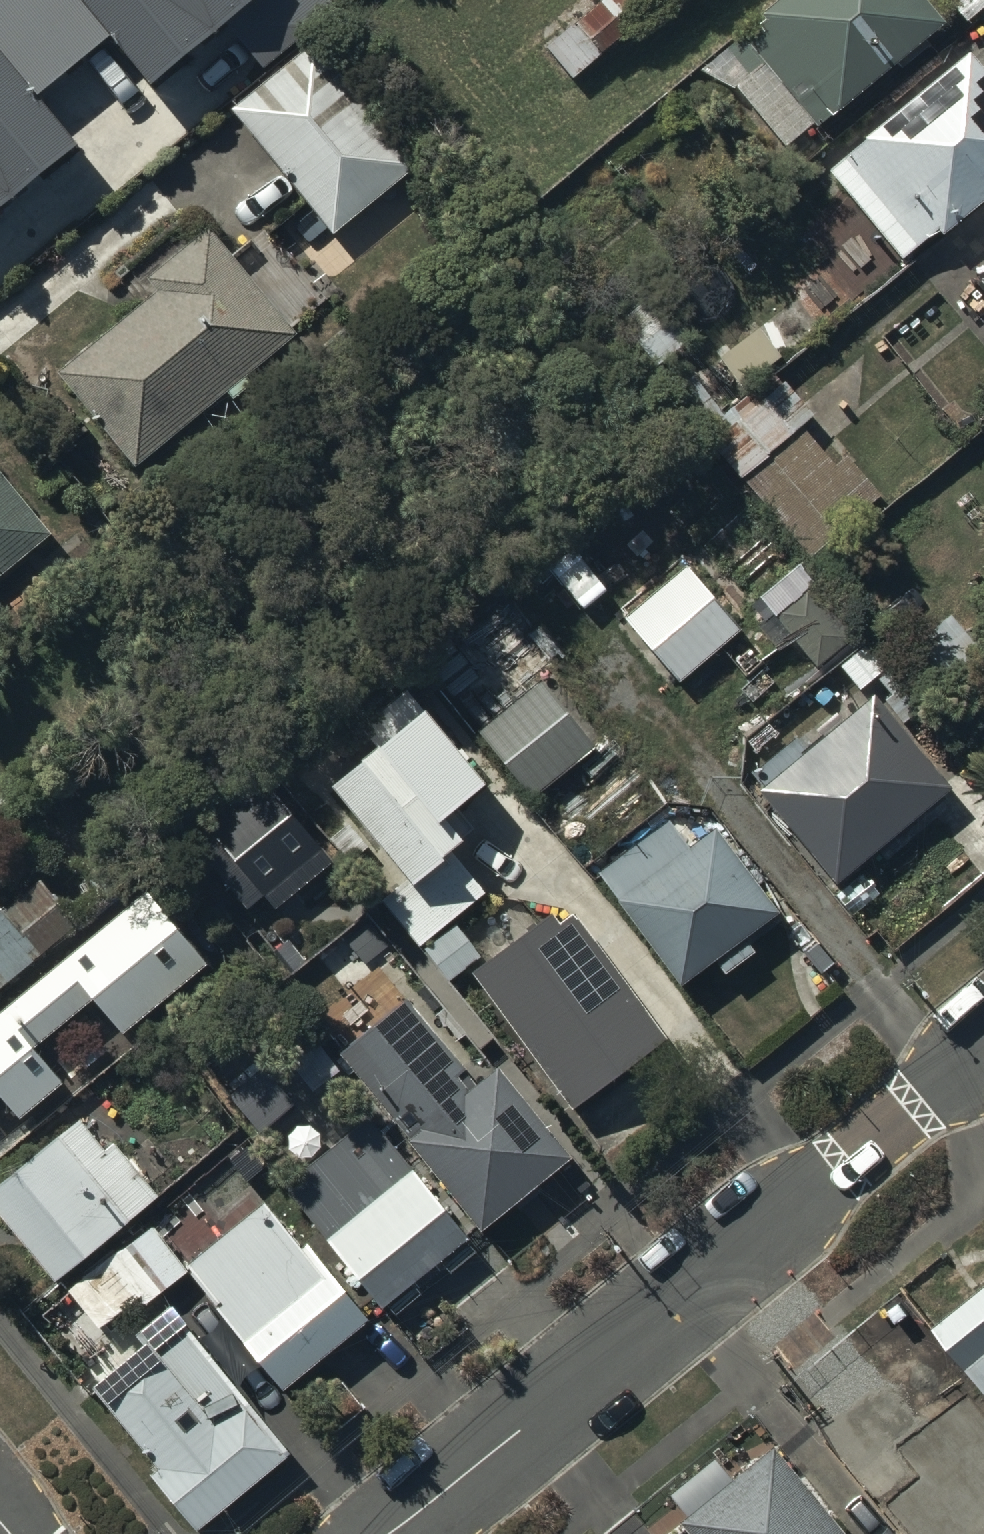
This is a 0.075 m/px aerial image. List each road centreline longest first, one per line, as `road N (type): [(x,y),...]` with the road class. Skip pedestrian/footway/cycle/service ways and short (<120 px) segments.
road 1 (residential): [(983,1051),(389,1533)]

